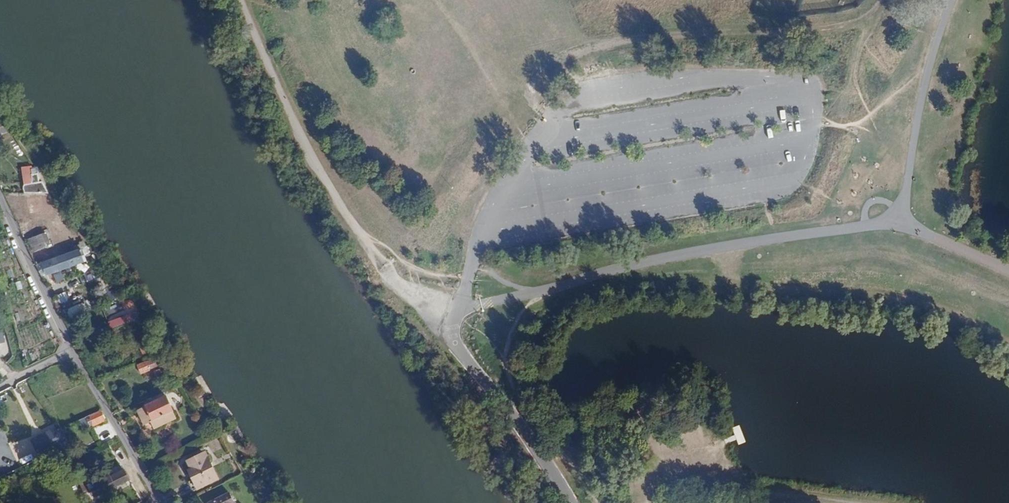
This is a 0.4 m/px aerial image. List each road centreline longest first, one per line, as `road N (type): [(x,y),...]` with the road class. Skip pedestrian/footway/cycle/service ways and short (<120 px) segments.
road 1 (track): [(459,304),(422,301),(359,234),(310,156),(240,0)]
road 2 (residential): [(73,352),(0,188)]
road 3 (residential): [(161,502),(73,352)]

